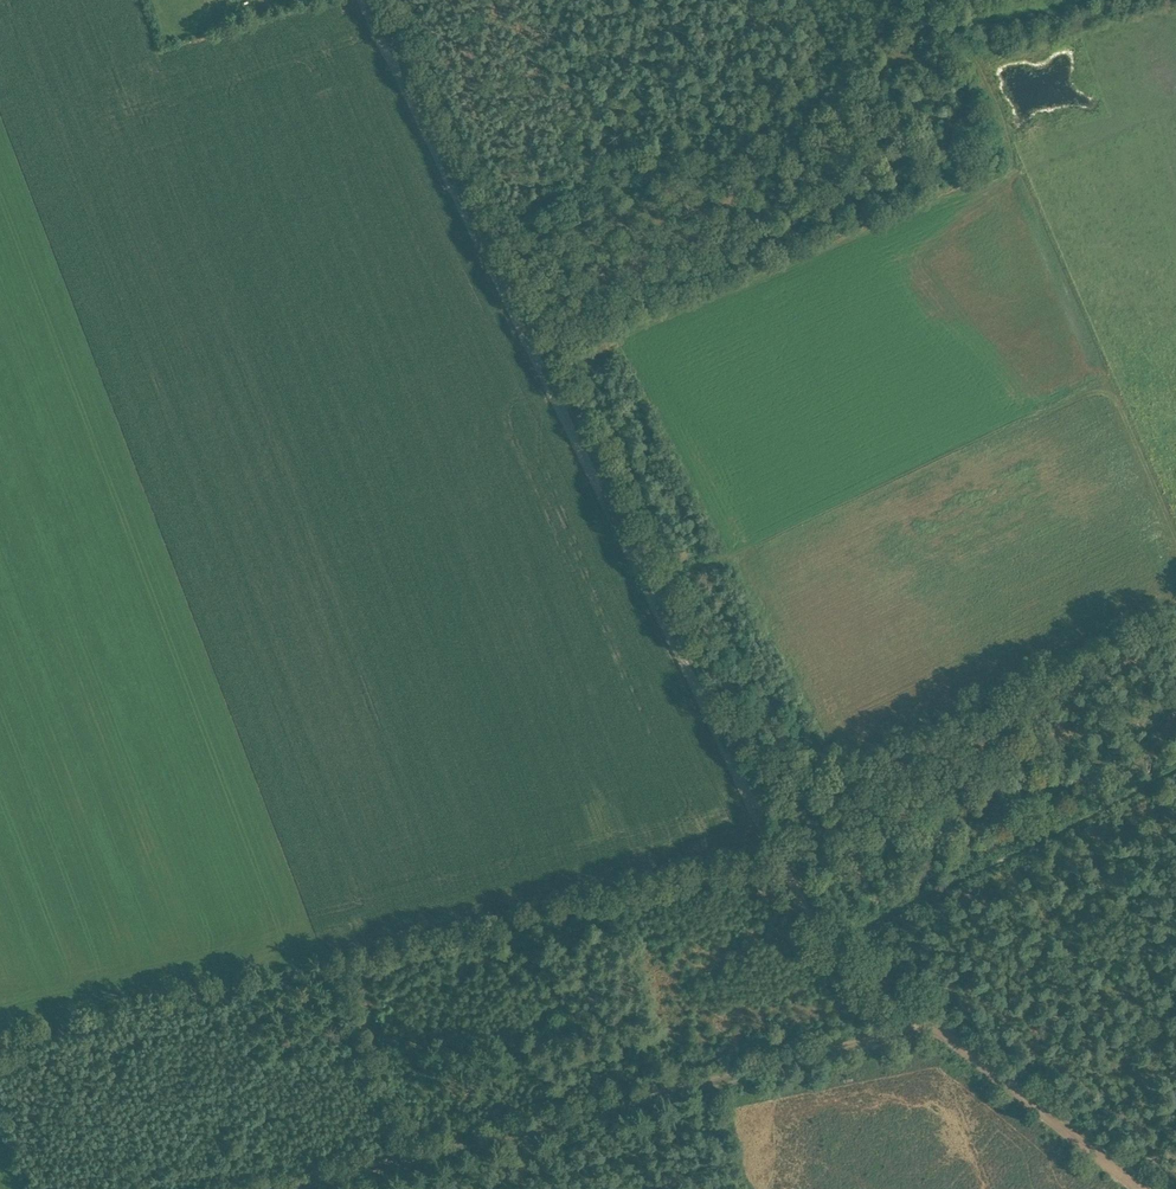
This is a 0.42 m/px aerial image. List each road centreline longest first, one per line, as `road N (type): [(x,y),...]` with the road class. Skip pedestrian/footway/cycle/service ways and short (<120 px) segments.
road 1 (track): [(648,587),(777,861),(829,946),(1138,1188)]
road 2 (track): [(269,1188),(925,1020)]
road 3 (track): [(359,0),(648,587)]
road 4 (track): [(829,946),(1175,770)]
road 5 (track): [(838,59),(914,21),(1010,0)]
road 6 (track): [(948,9),(1015,165)]

